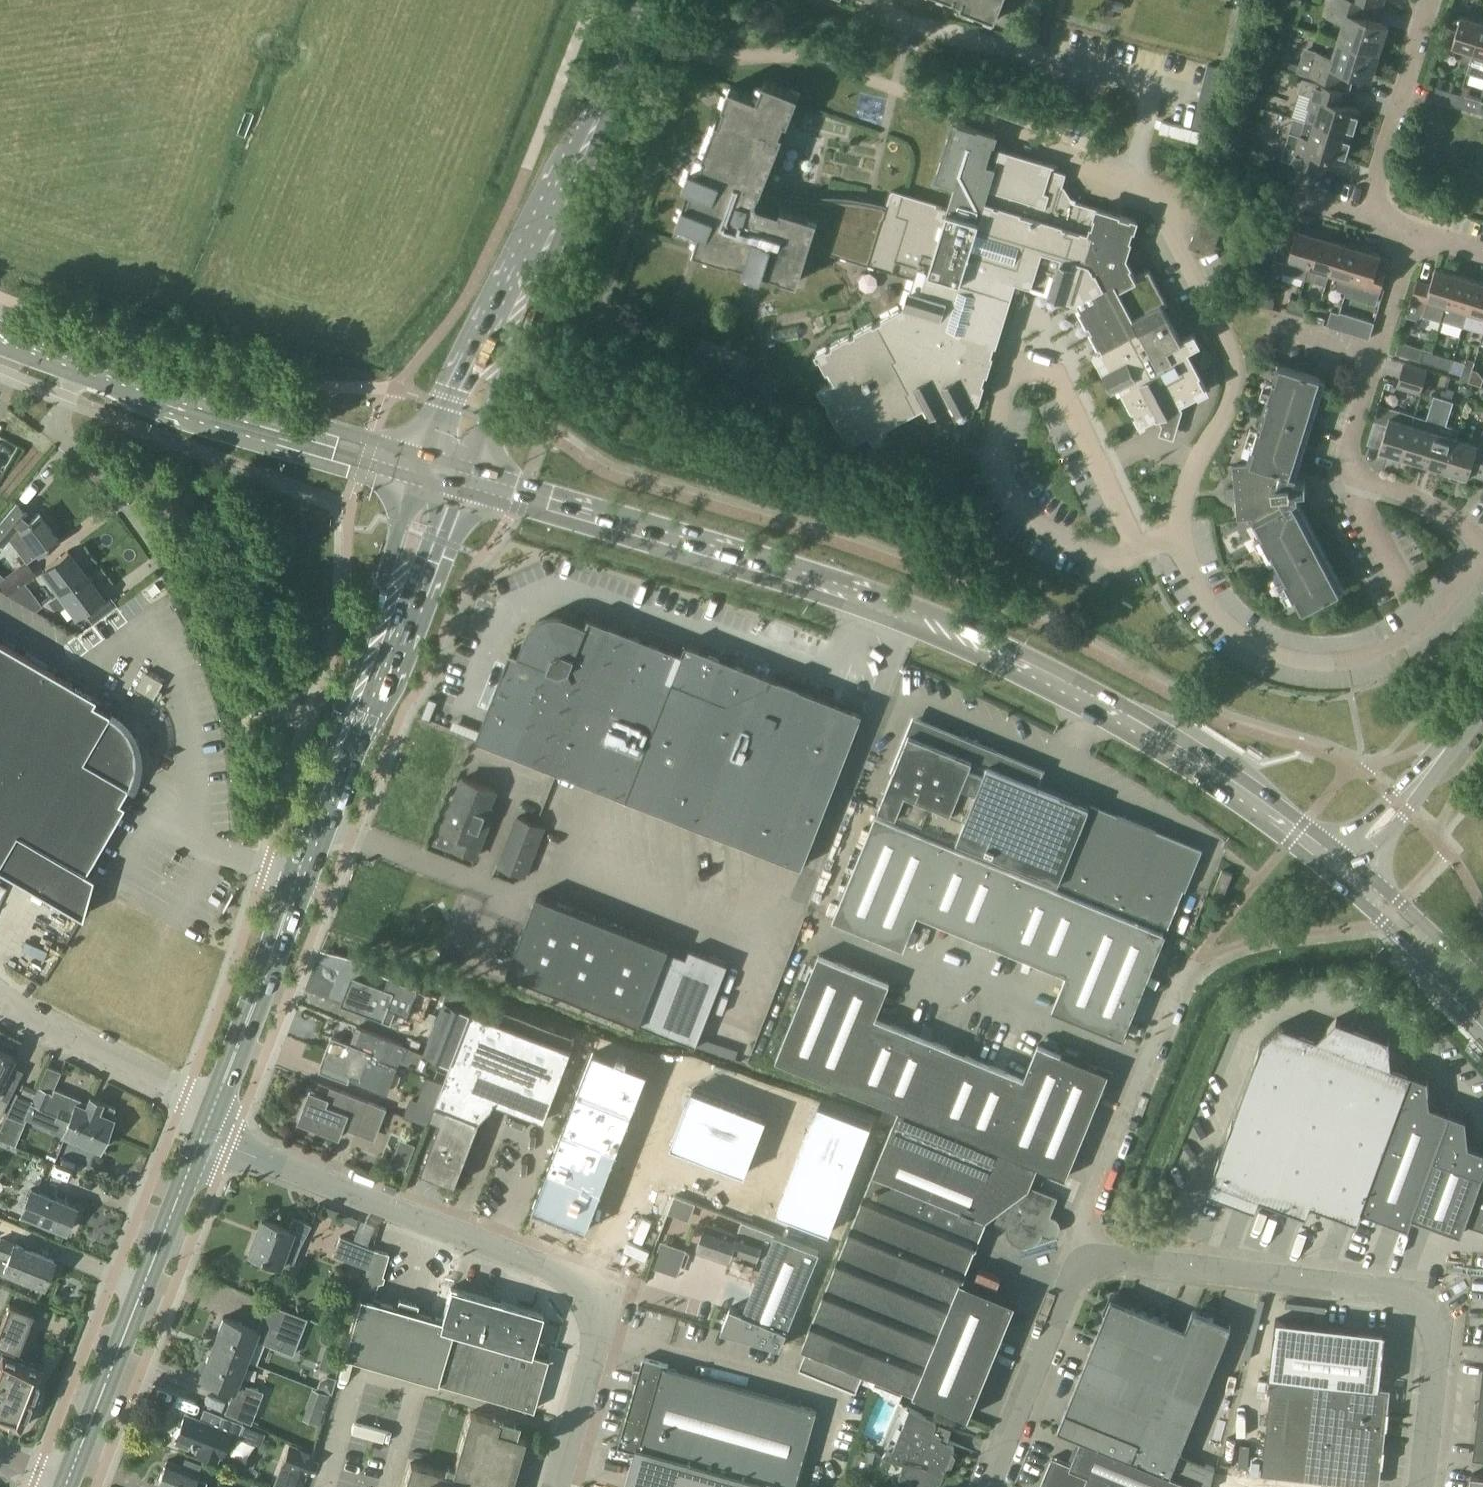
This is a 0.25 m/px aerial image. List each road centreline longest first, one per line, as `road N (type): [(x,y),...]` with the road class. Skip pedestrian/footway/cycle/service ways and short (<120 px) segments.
road 1 (residential): [(1181,534),(1182,494),(1227,400),(1233,350),(1165,210),(1129,166),(822,61),(784,52),(725,57),(673,44)]
road 2 (unclassified): [(561,861),(780,944),(912,613)]
road 3 (unclassified): [(1418,1486),(1436,1345),(1427,1314),(1401,1297),(1069,1256)]
road 4 (secondary): [(1325,858),(1181,748),(1002,650),(912,613)]
road 5 (secondary): [(912,613),(826,578),(462,481)]
road 6 (unclassified): [(587,1291),(229,1144),(211,1121)]
road 7 (residential): [(1181,534),(1191,574),(1222,619),(1264,648),(1323,661),(1364,655),(1412,630),(1482,555)]
road 8 (secondary): [(595,122),(444,402),(419,474)]
road 9 (secondary): [(65,1484),(211,1121)]
road 10 (secondary): [(462,481),(595,122)]
road 11 (unclassified): [(818,934),(1150,1072)]
road 12 (secondary): [(211,1121),(331,787)]
road 13 (secondary): [(81,368),(345,458),(419,474)]
road 14 (secondary): [(331,787),(462,481)]
road 15 (secondary): [(419,474),(331,787)]
road 16 (unclassified): [(640,1157),(676,1068),(789,1109),(756,1202)]
road 17 (residential): [(1375,356),(1346,457),(1352,481),(1428,503),(1482,546)]
road 18 (unclassified): [(978,1486),(1069,1256)]
road 19 (residential): [(0,1012),(184,1096),(211,1121)]
road 20 (residential): [(167,554),(60,430),(81,368)]
road 21 (residential): [(1432,0),(1364,218)]
road 22 (unclassified): [(554,1486),(598,1338),(587,1291)]
road 23 (unclassified): [(1069,1256),(1150,1072)]
road 24 (unclassified): [(333,1431),(524,1486)]
road 25 (secondary): [(1352,879),(1369,913),(1482,1023)]
road 26 (secondary): [(1482,985),(1398,902),(1352,879)]
road 27 (unclassified): [(587,1291),(640,1157)]
road 28 (tertiary): [(1399,802),(1482,698)]
road 29 (residential): [(1416,231),(1375,356)]
road 30 (unclassified): [(756,1202),(640,1157)]

